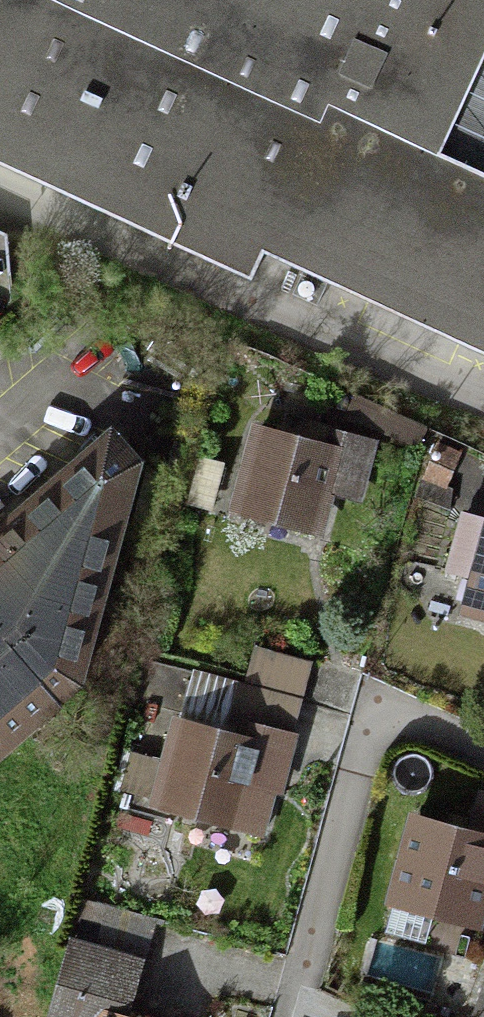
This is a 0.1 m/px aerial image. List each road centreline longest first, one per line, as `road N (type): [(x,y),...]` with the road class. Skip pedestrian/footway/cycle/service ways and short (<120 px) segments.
road 1 (residential): [(483,765),(394,730),(376,733),(361,748),(287,1016)]

